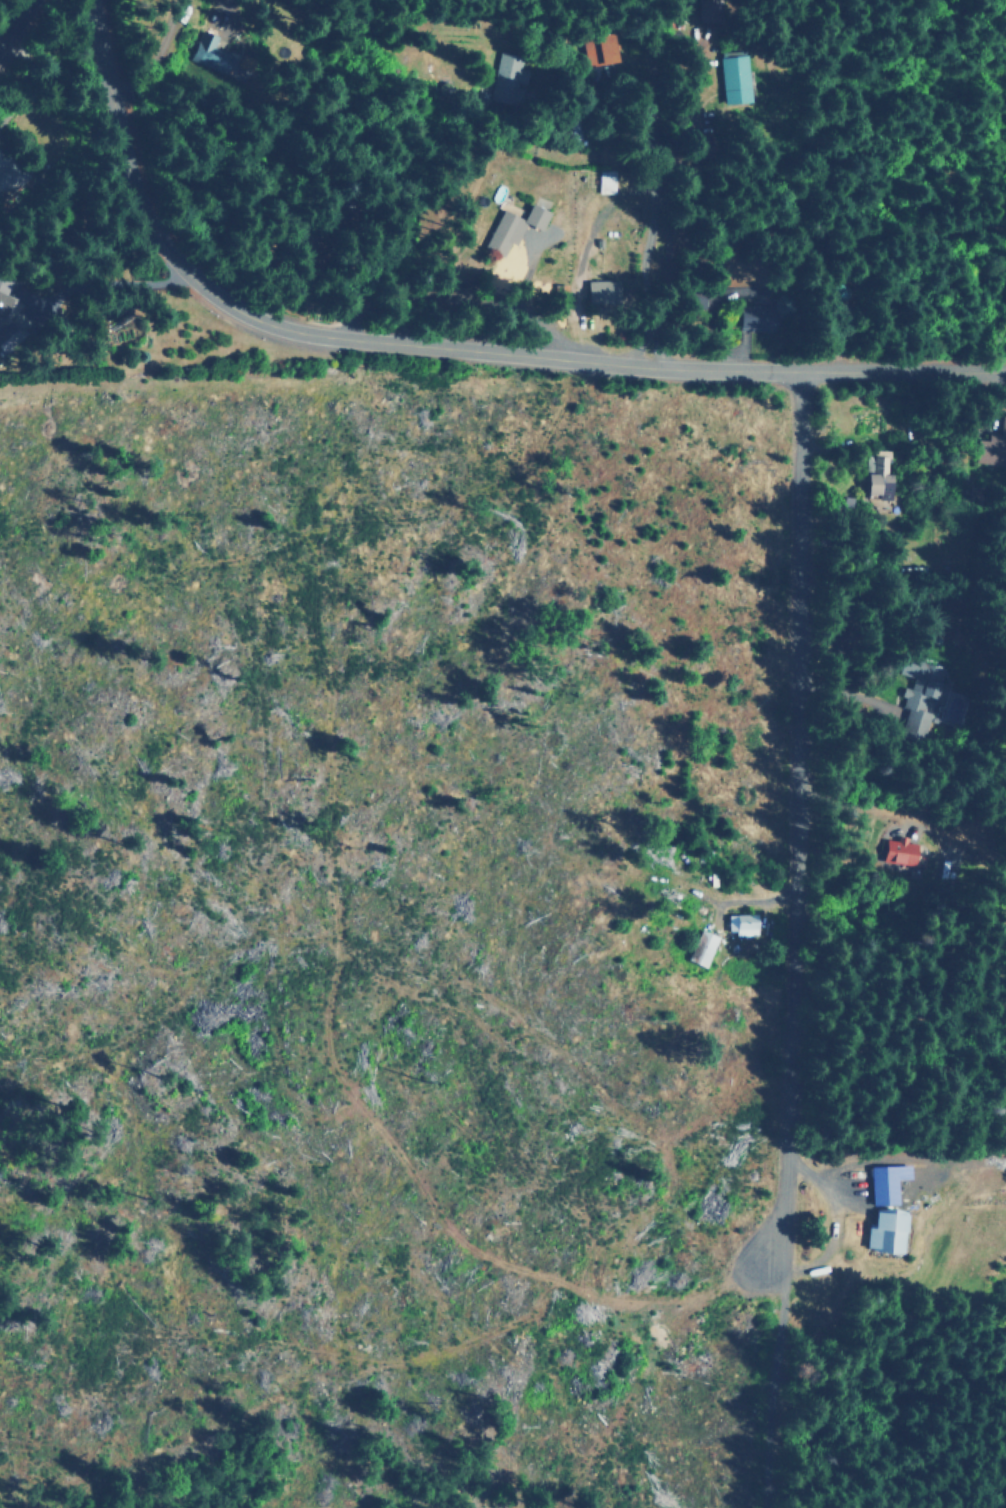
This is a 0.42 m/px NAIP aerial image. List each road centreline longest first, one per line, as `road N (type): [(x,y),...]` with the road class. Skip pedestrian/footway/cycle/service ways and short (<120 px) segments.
road 1 (residential): [(801,372),(770,1507)]
road 2 (residential): [(93,0),(129,157),(180,266),(264,327),(607,369),(1005,371)]

